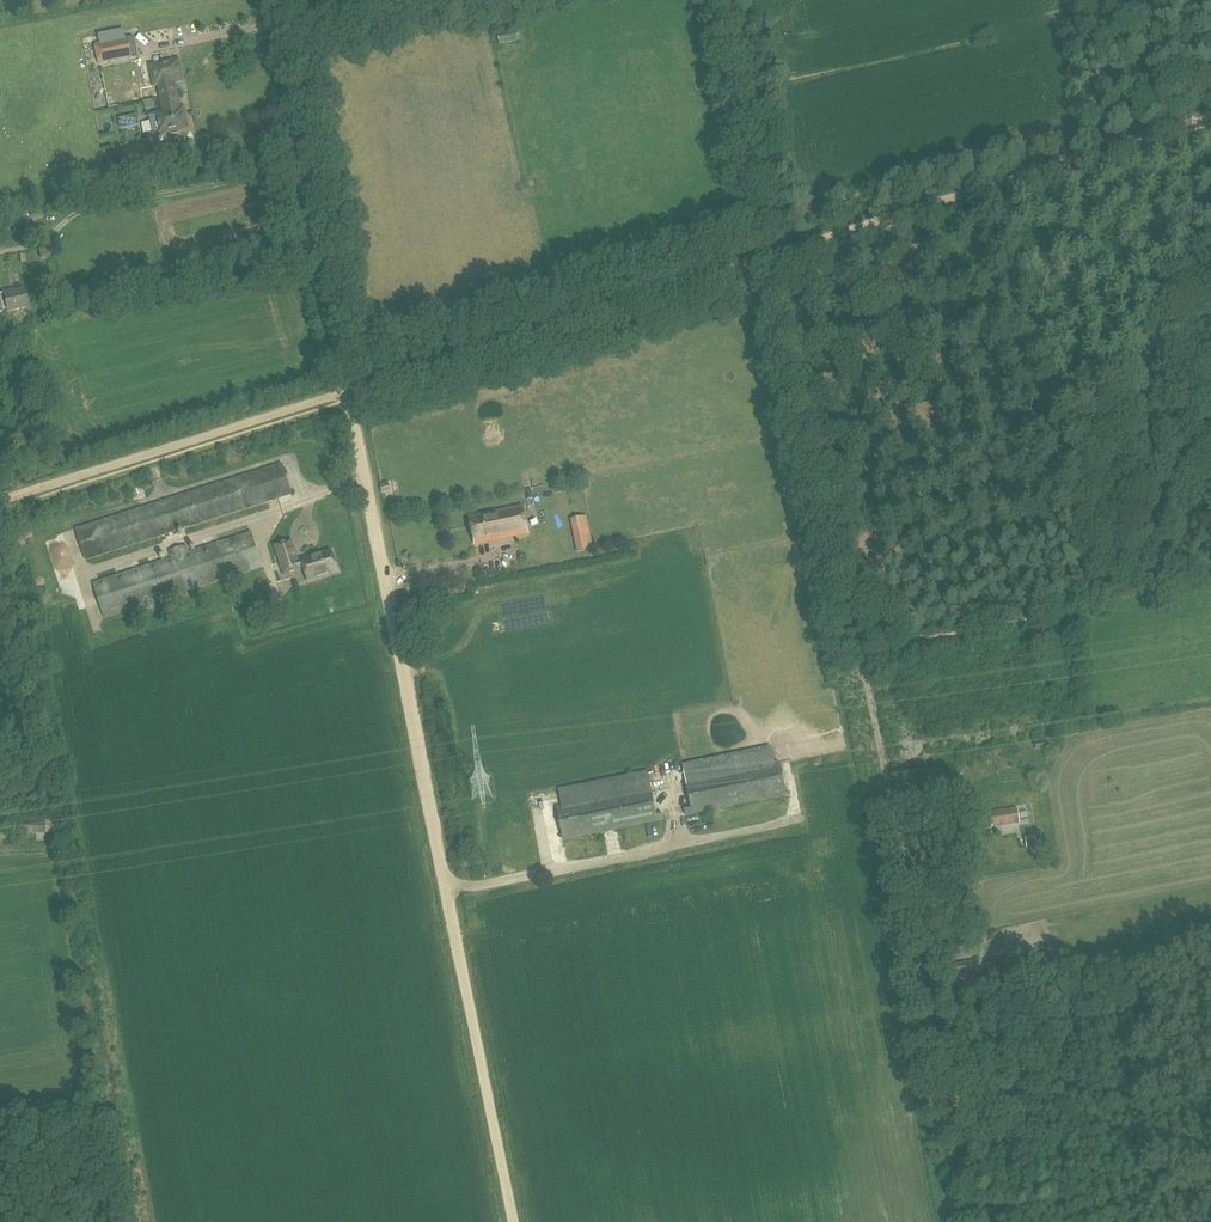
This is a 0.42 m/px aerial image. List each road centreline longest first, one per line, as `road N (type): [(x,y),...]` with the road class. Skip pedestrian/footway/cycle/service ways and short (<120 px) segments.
road 1 (track): [(0,497),(1210,112)]
road 2 (track): [(516,1221),(271,0)]
road 3 (track): [(732,0),(885,768)]
road 4 (track): [(1210,282),(1175,302),(1142,360),(1122,423),(1112,526),(1093,547),(1072,611)]
road 5 (track): [(860,650),(1084,608)]

